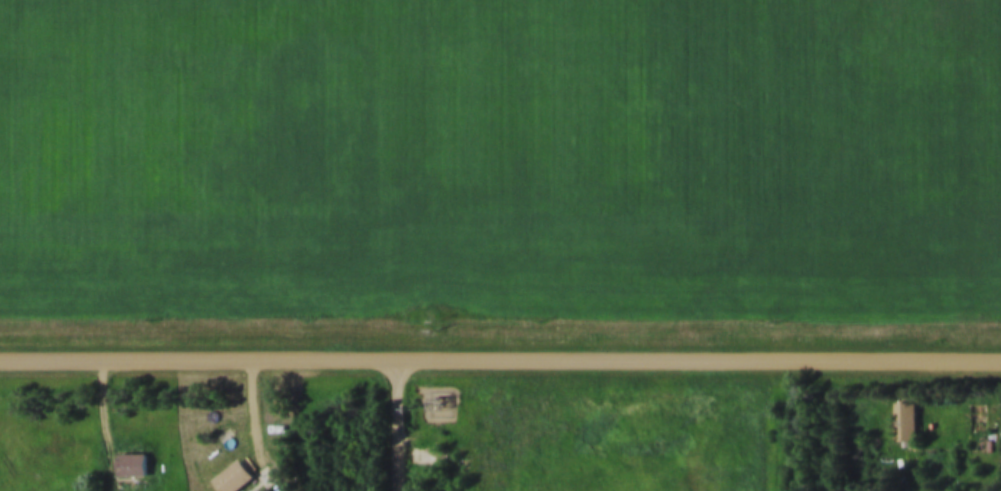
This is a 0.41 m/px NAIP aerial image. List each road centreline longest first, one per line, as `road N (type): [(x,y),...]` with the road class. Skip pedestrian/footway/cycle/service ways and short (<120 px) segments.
road 1 (tertiary): [(0,360),(1000,359)]
road 2 (residential): [(403,359),(403,490)]

